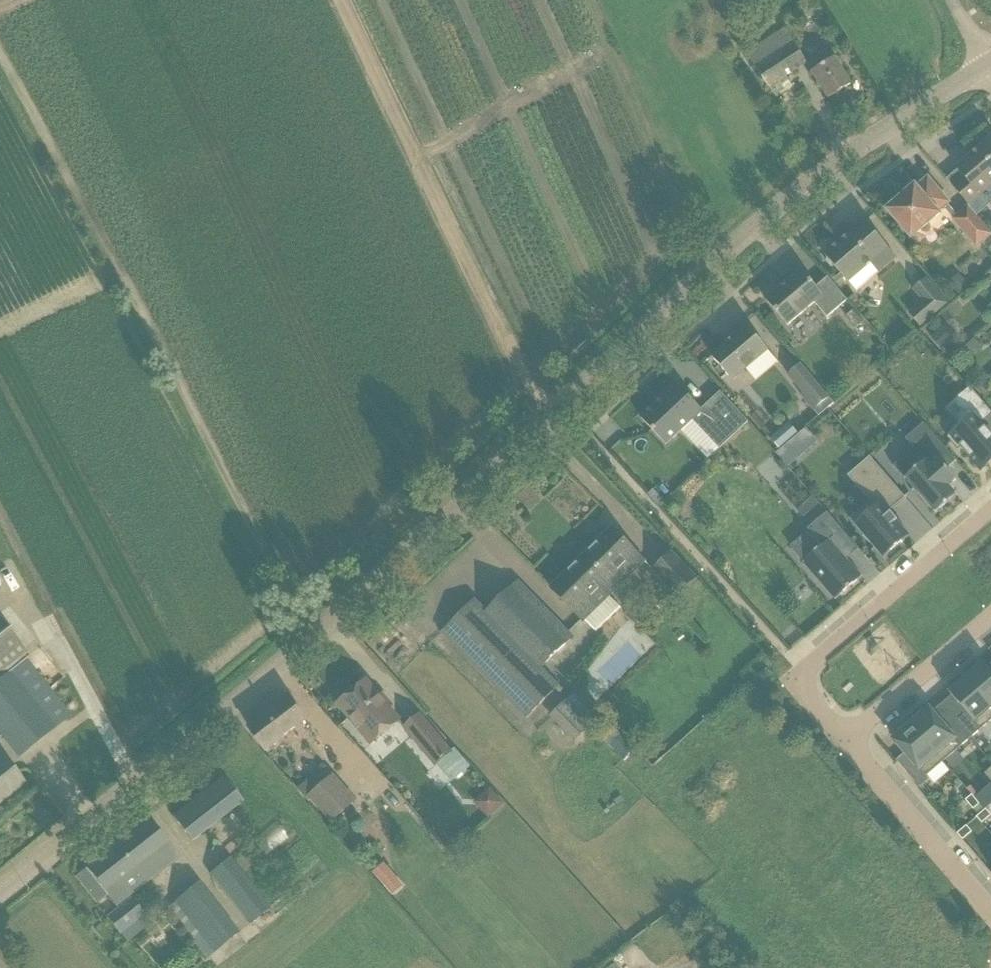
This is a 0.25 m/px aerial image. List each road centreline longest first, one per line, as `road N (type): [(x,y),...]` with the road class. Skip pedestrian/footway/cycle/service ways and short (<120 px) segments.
road 1 (unclassified): [(0,894),(254,686),(779,209),(984,65)]
road 2 (residential): [(990,513),(793,679),(842,742)]
road 3 (residential): [(990,913),(842,742)]
road 4 (residential): [(842,742),(990,616)]

